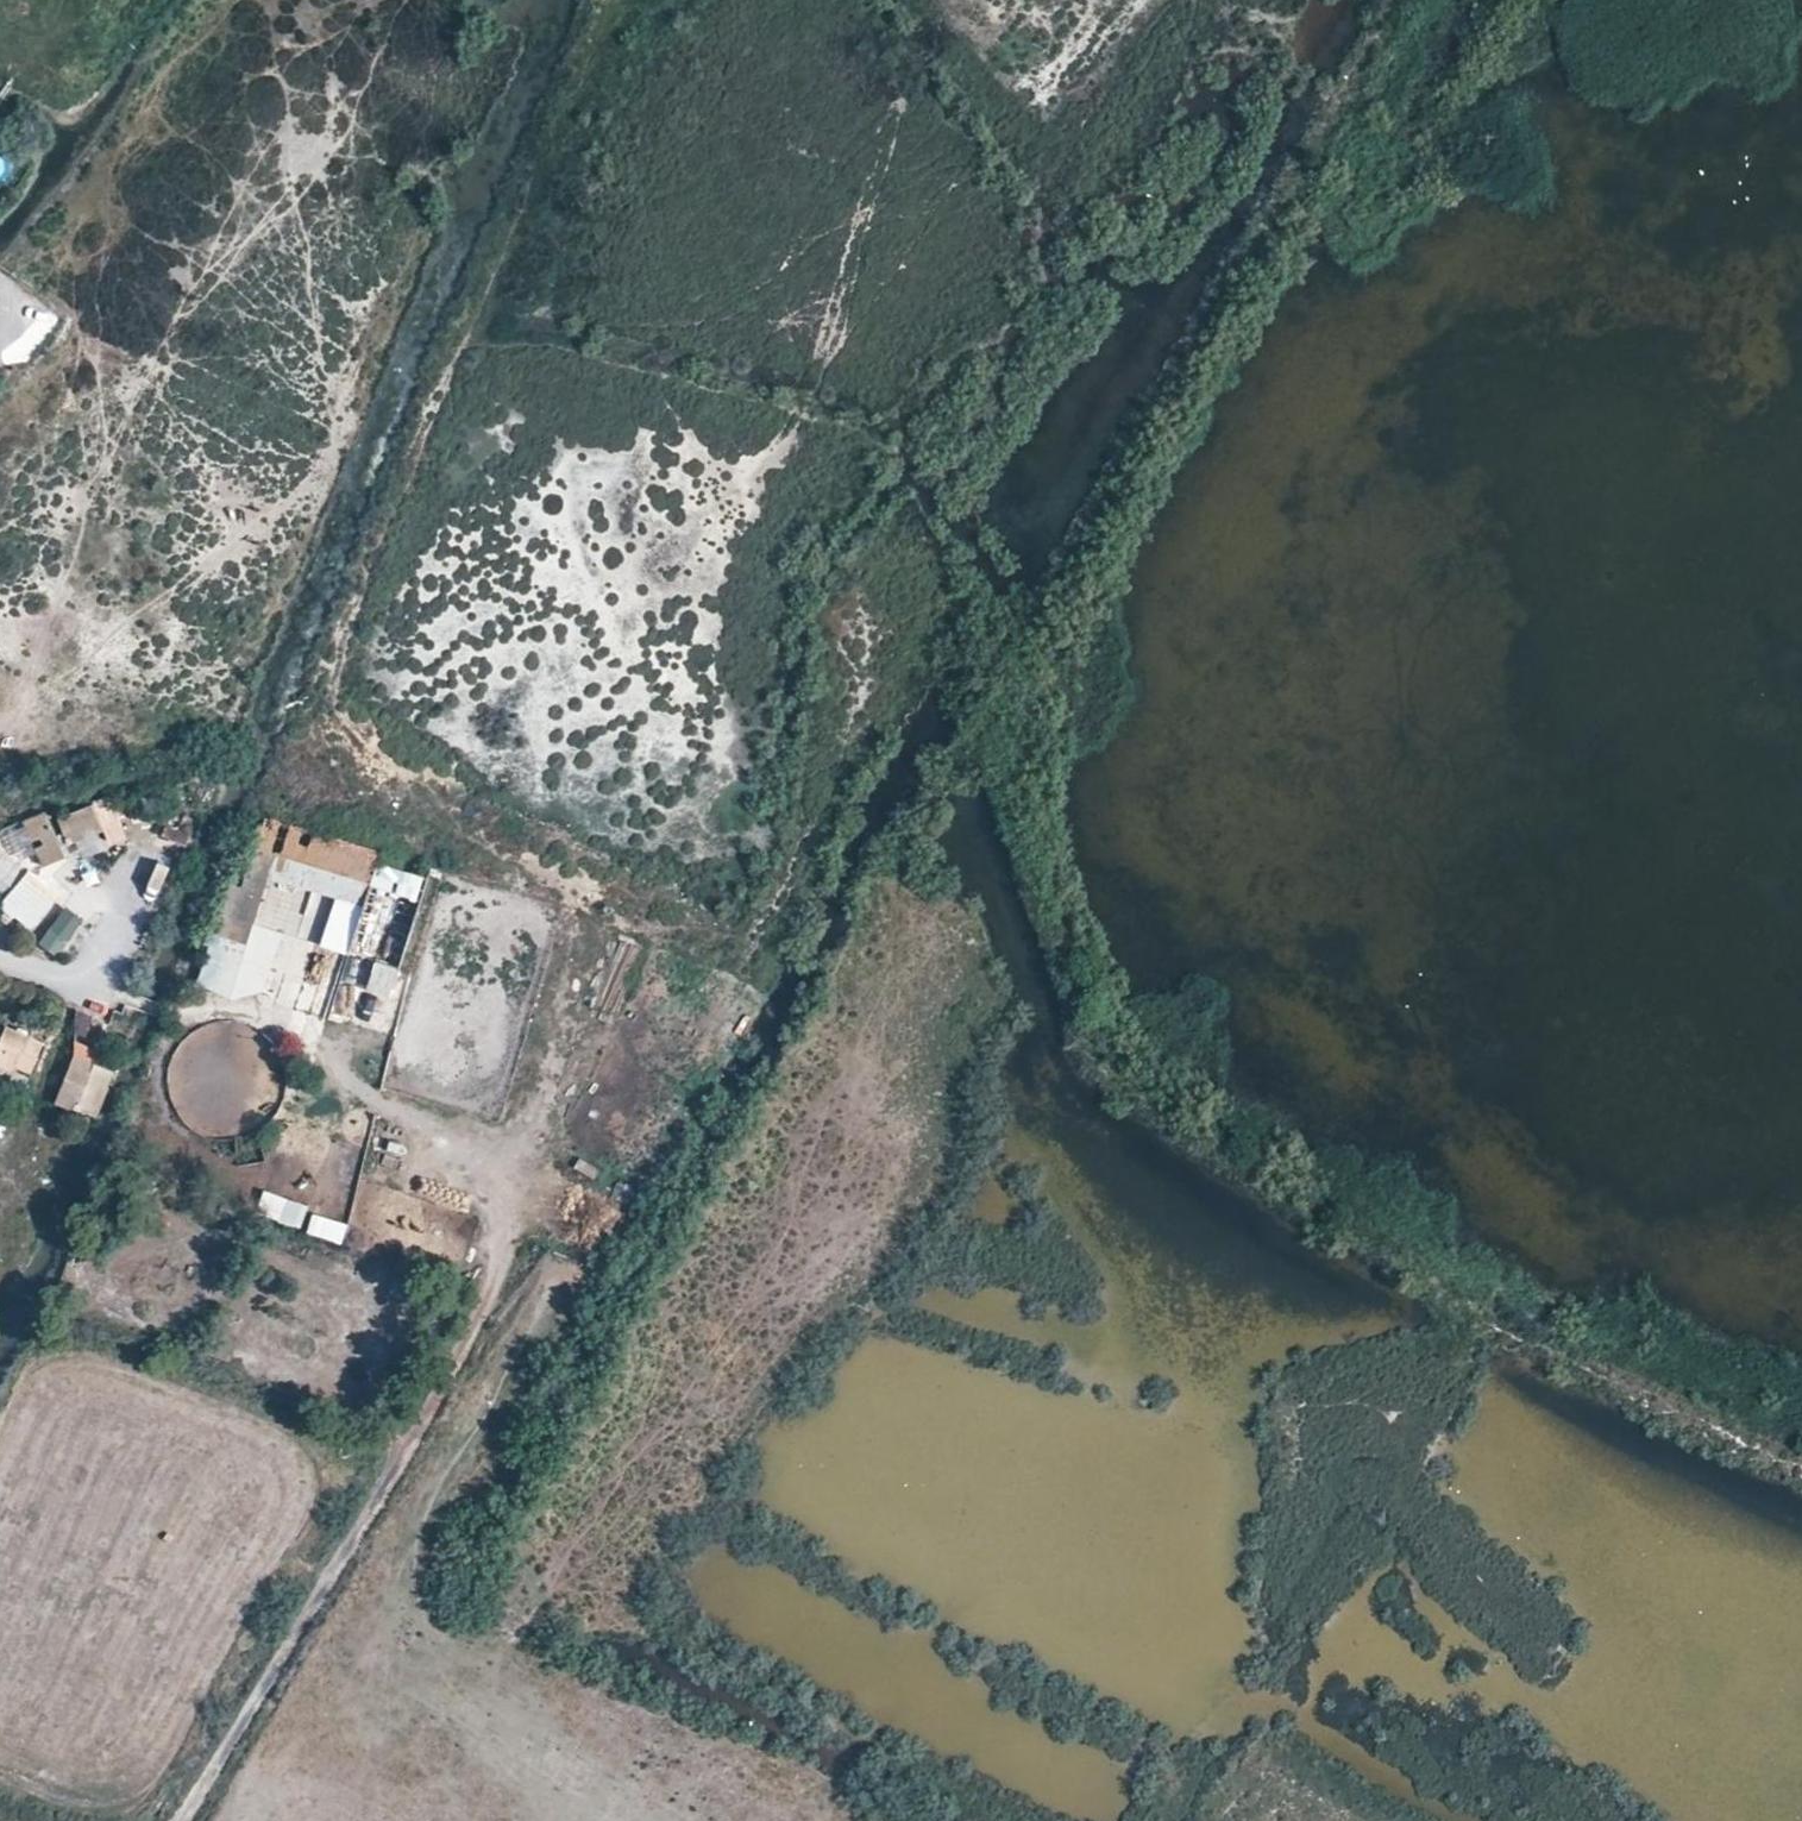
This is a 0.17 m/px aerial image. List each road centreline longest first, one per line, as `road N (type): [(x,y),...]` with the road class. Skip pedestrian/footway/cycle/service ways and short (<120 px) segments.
road 1 (track): [(178,1820),(366,1521),(472,1300)]

